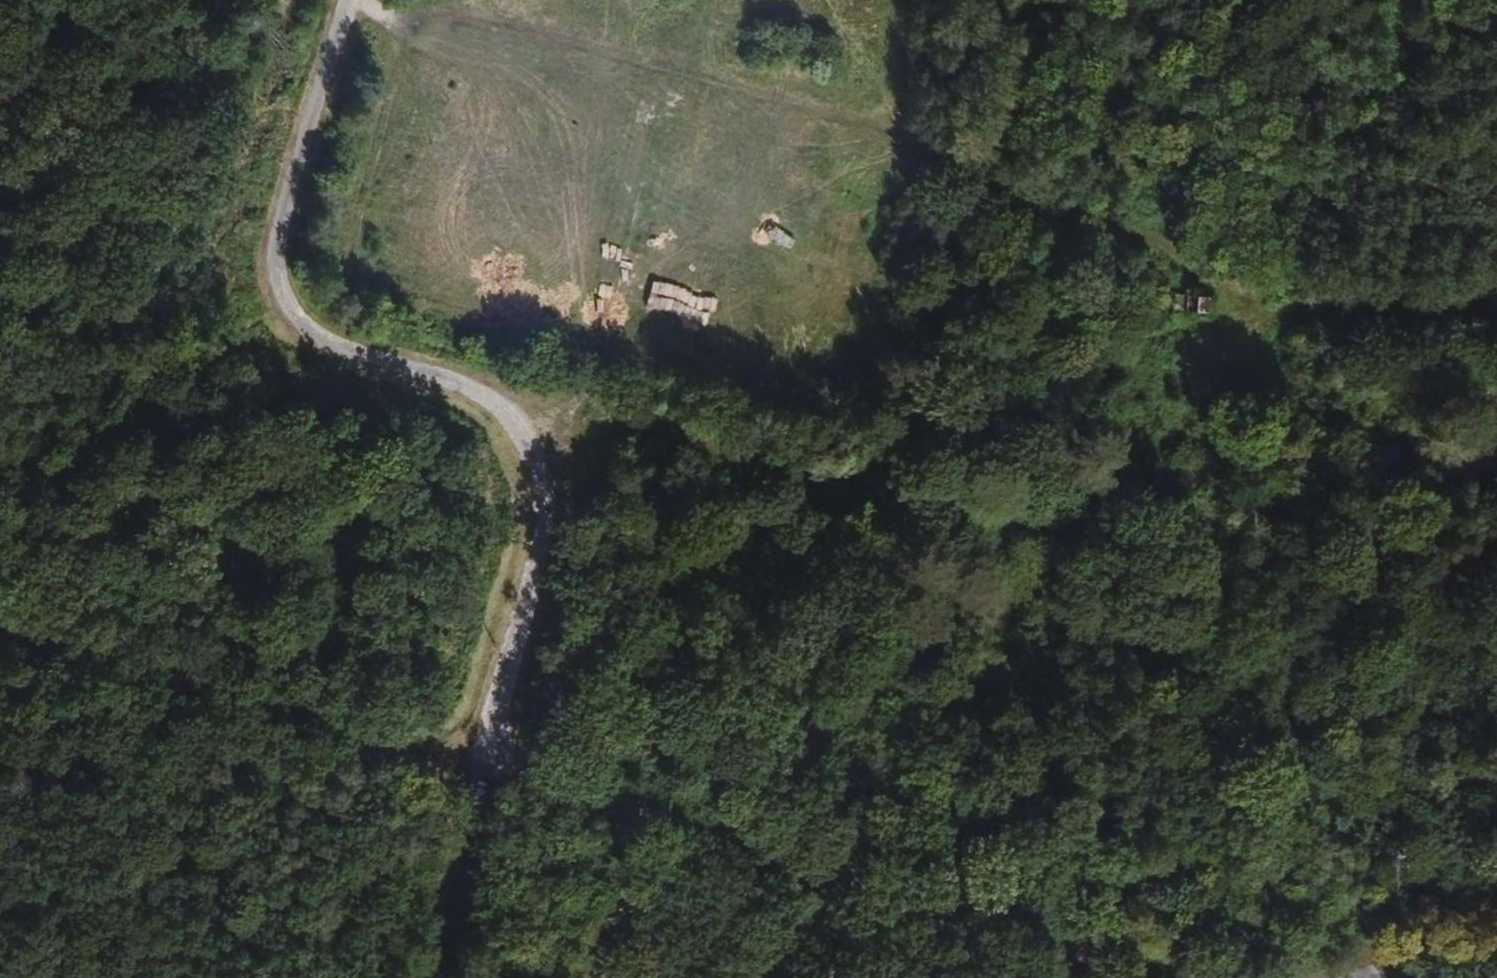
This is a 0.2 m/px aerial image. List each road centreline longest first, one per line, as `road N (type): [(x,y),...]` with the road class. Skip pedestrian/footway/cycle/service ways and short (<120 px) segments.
road 1 (track): [(345,6),(496,28),(977,163),(1173,251),(1264,323),(1294,393),(1306,463),(1269,532),(1216,547),(595,453),(547,456)]
road 2 (track): [(1375,977),(1352,879),(1240,547),(1228,483),(1250,347),(1452,0)]
road 3 (unclassified): [(347,0),(265,269),(317,338),(488,405),(547,456),(462,781)]
road 4 (unclassified): [(1127,977),(462,781)]
road 5 (unclassified): [(462,781),(0,655)]
road 6 (unclassified): [(462,781),(411,977)]

